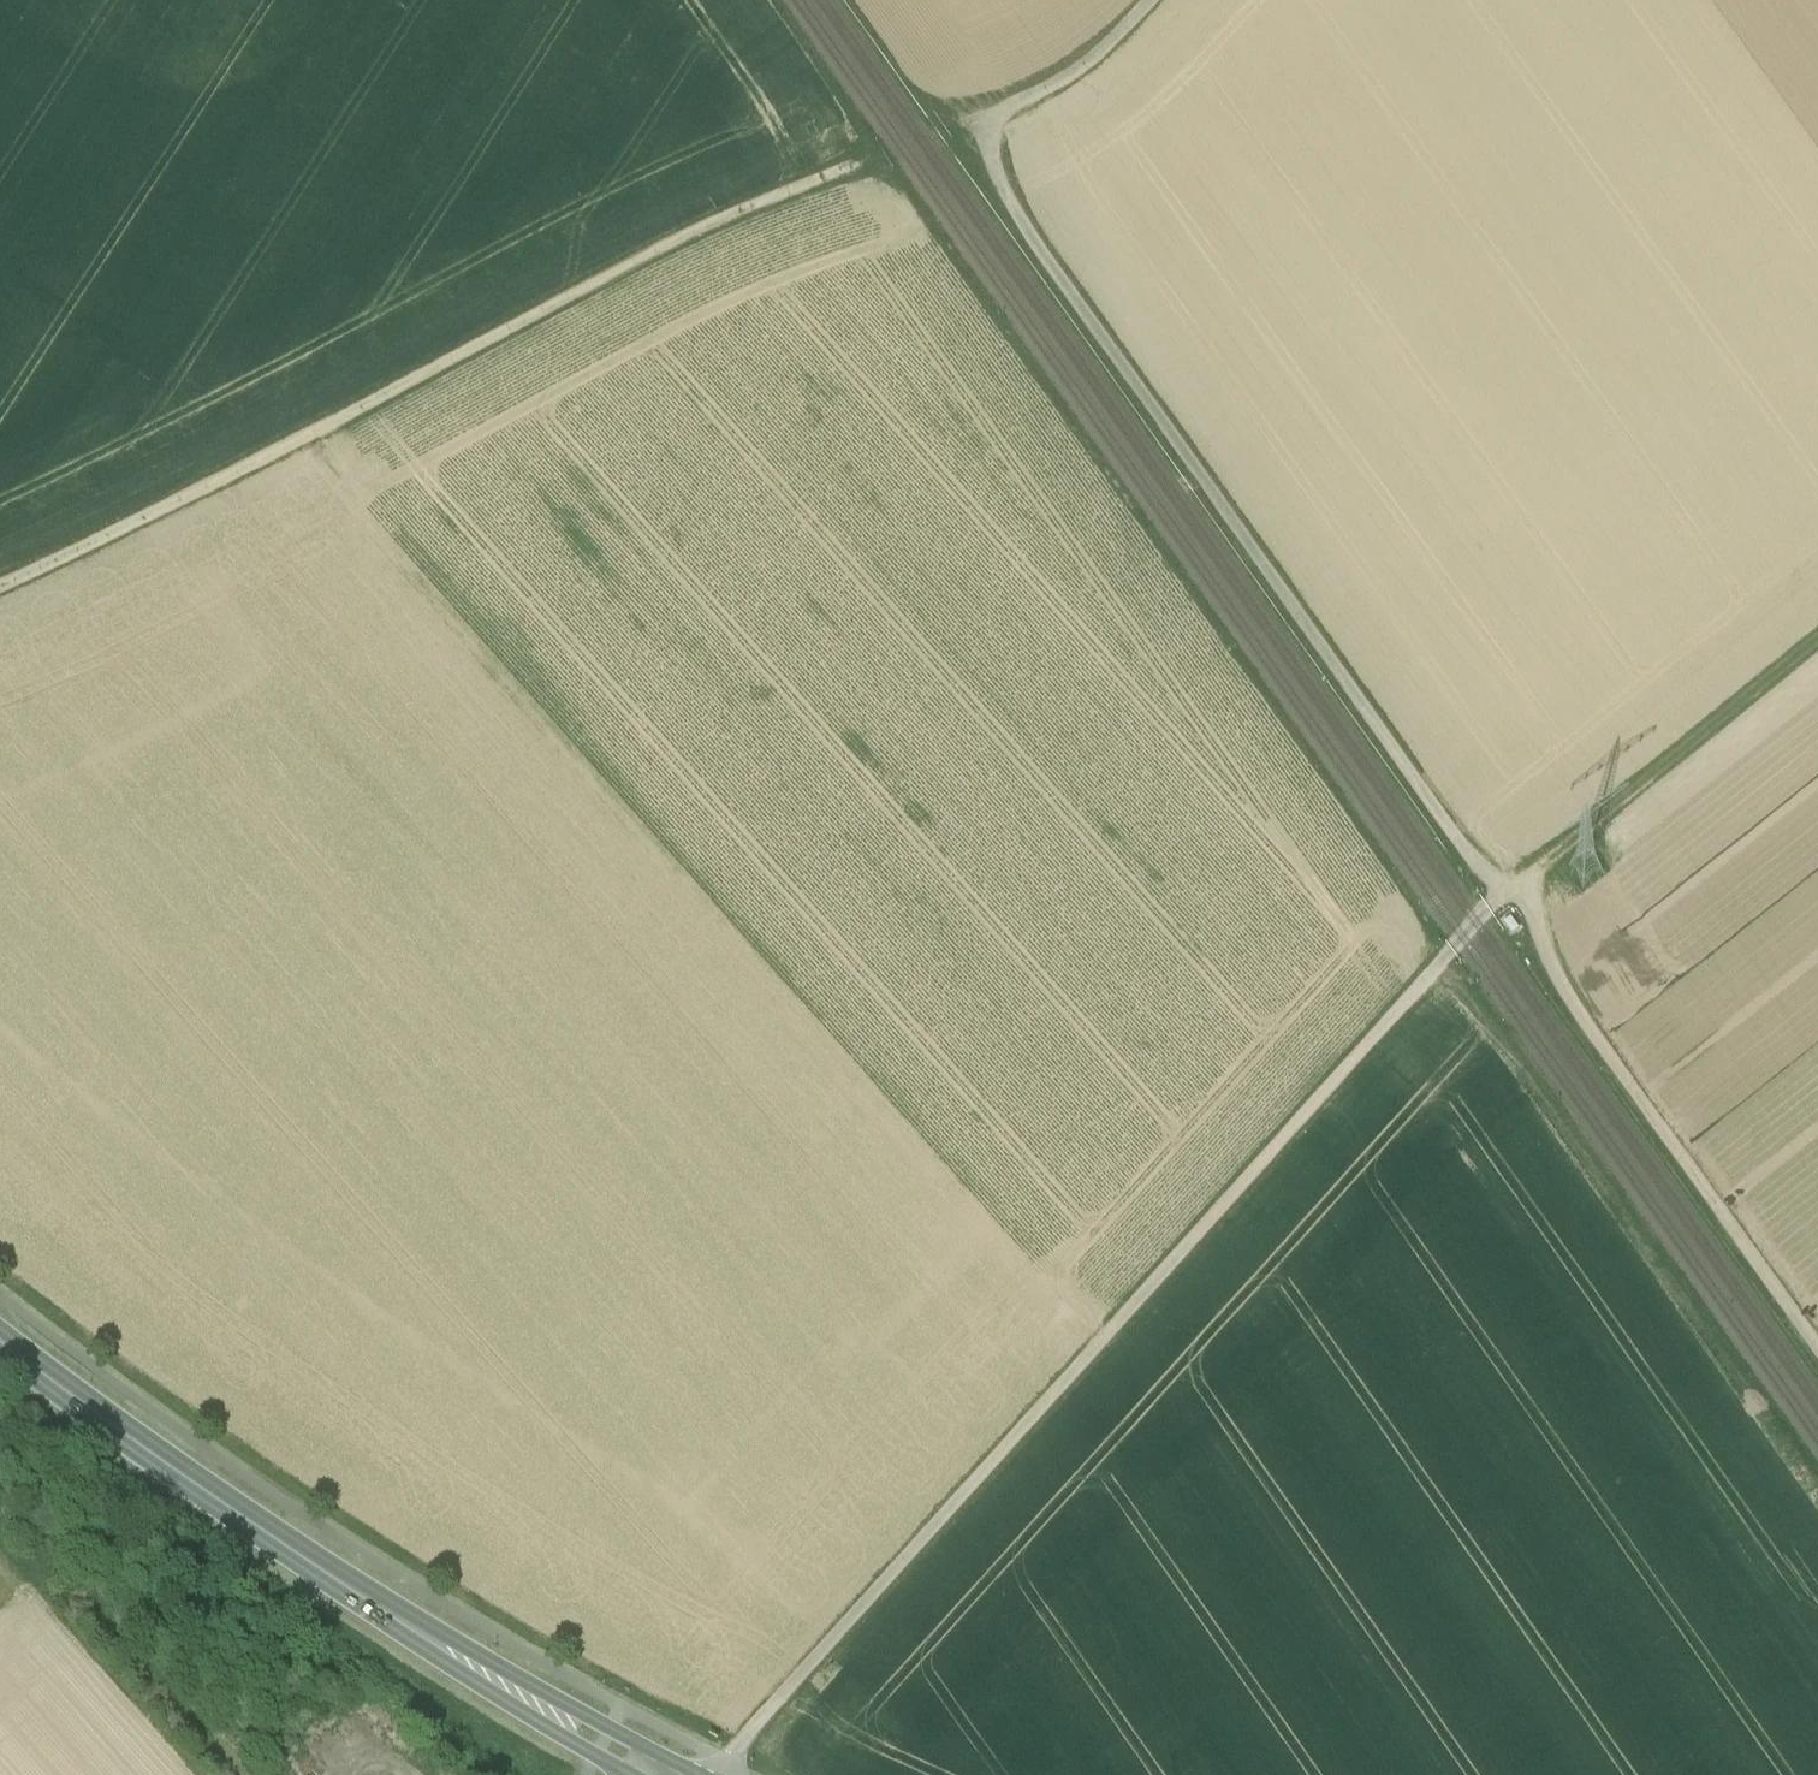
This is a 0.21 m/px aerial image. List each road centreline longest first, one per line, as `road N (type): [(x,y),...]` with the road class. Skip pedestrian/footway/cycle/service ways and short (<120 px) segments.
road 1 (track): [(1148,0),(1084,72),(978,122),(1010,190),(1468,858),(1514,890),(1550,964)]
road 2 (track): [(1476,924),(714,1774)]
road 3 (track): [(867,186),(469,381),(0,588)]
road 4 (primary): [(0,1342),(128,1439),(422,1637),(662,1774)]
road 5 (track): [(1817,1348),(1550,964)]
road 6 (track): [(1476,924),(1817,643)]

